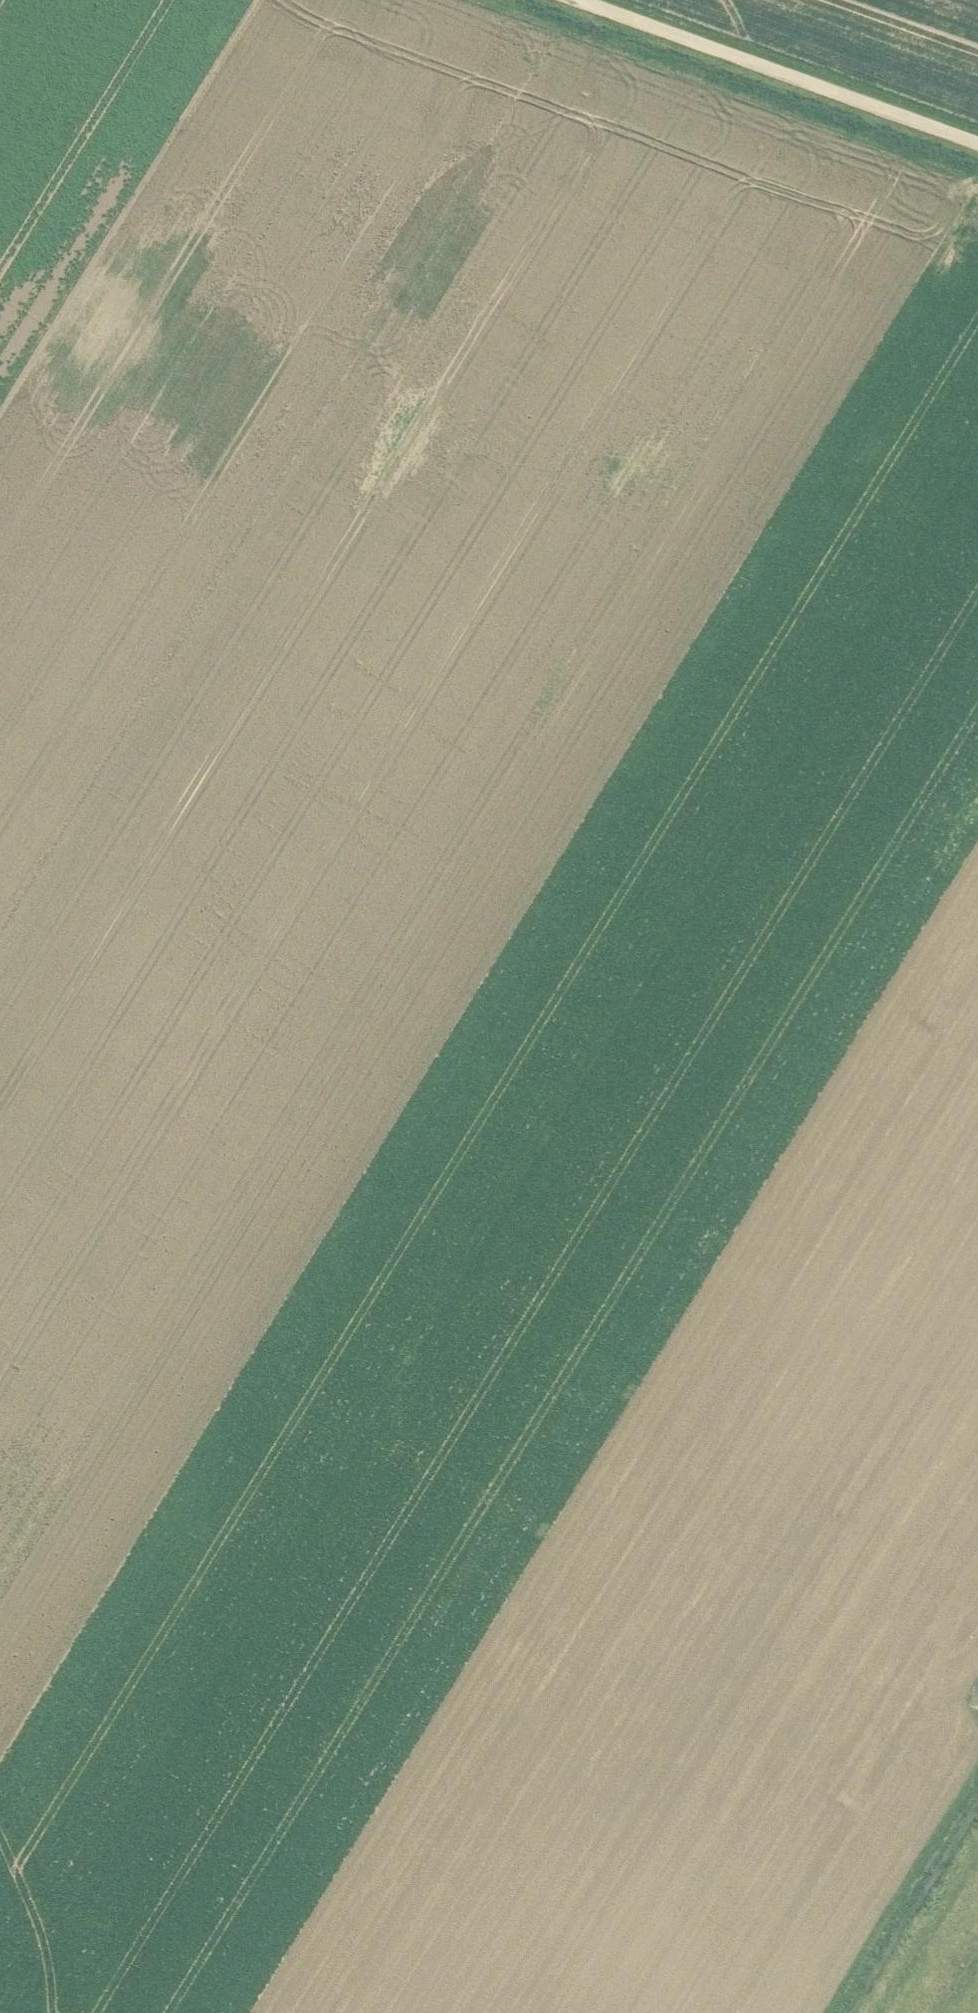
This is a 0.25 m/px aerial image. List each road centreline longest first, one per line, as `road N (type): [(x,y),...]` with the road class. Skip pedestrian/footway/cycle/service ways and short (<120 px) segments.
road 1 (track): [(977,143),(570,0)]
road 2 (track): [(890,2012),(977,1868)]

